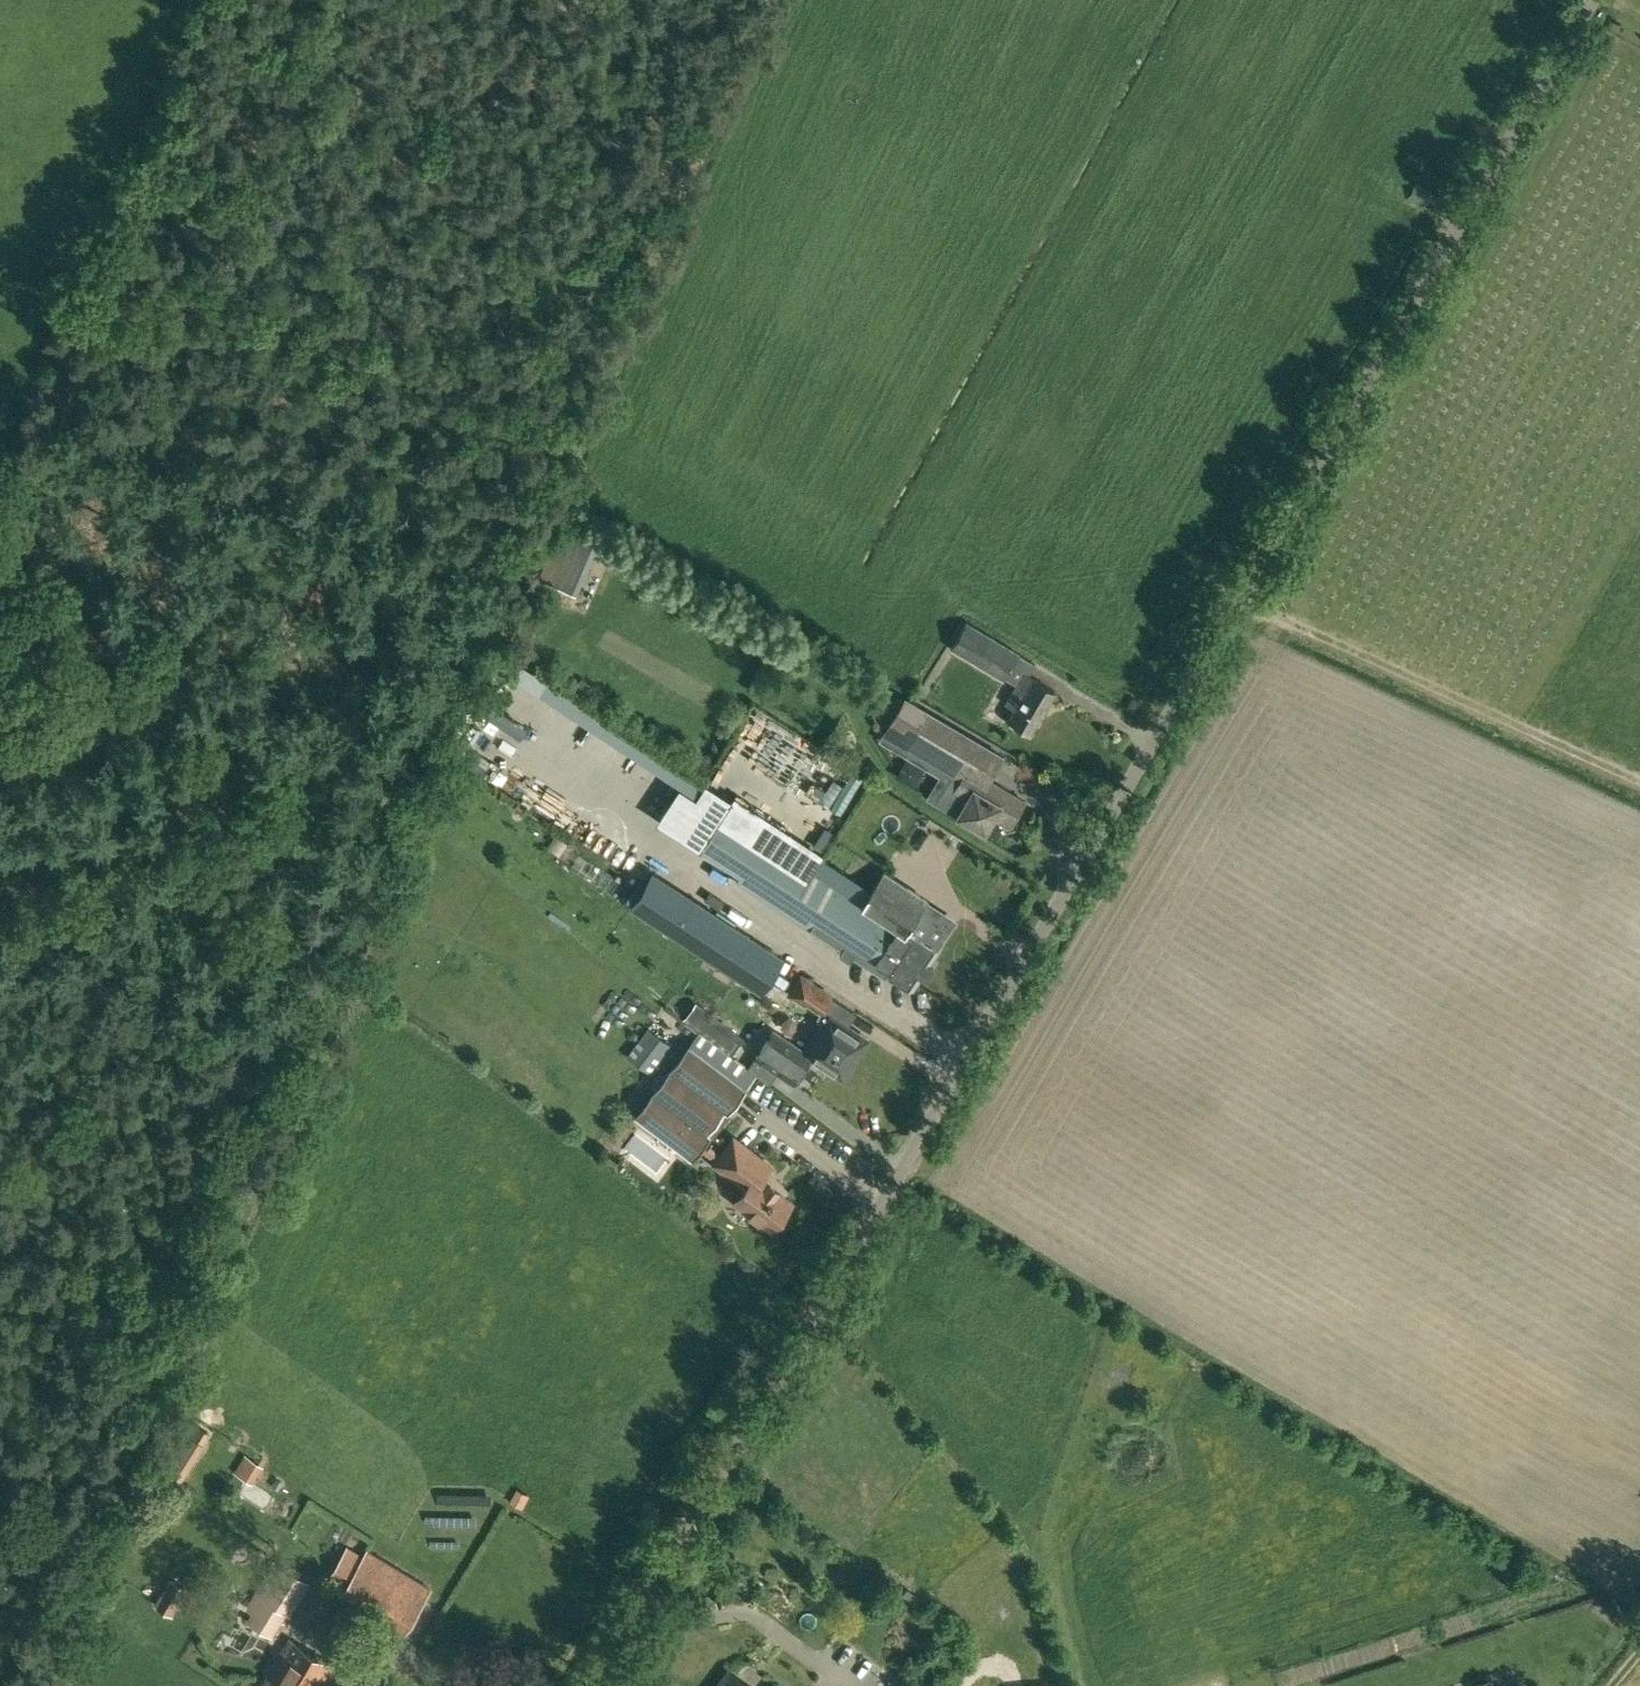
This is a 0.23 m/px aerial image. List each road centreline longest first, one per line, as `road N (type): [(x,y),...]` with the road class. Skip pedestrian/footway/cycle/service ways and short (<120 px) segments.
road 1 (residential): [(597,1685),(1598,0)]

